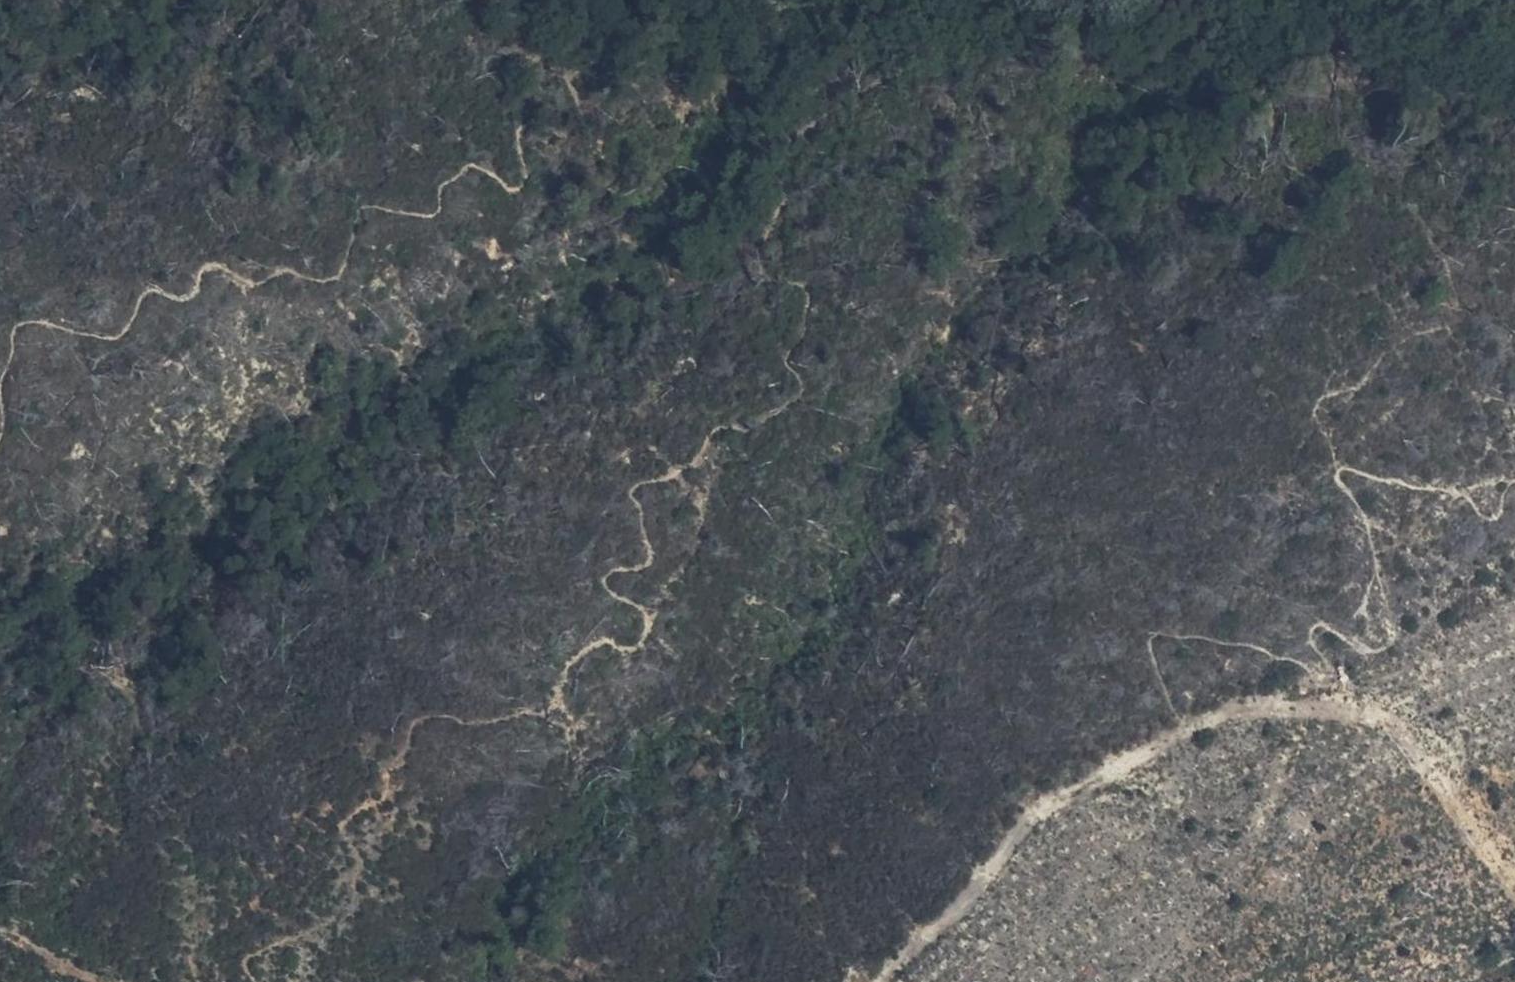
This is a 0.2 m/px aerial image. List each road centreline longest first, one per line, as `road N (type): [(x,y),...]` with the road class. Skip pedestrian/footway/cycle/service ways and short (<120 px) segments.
road 1 (track): [(1514,870),(1399,731),(1354,707),(1247,706),(1188,726),(1071,788),(881,981)]

